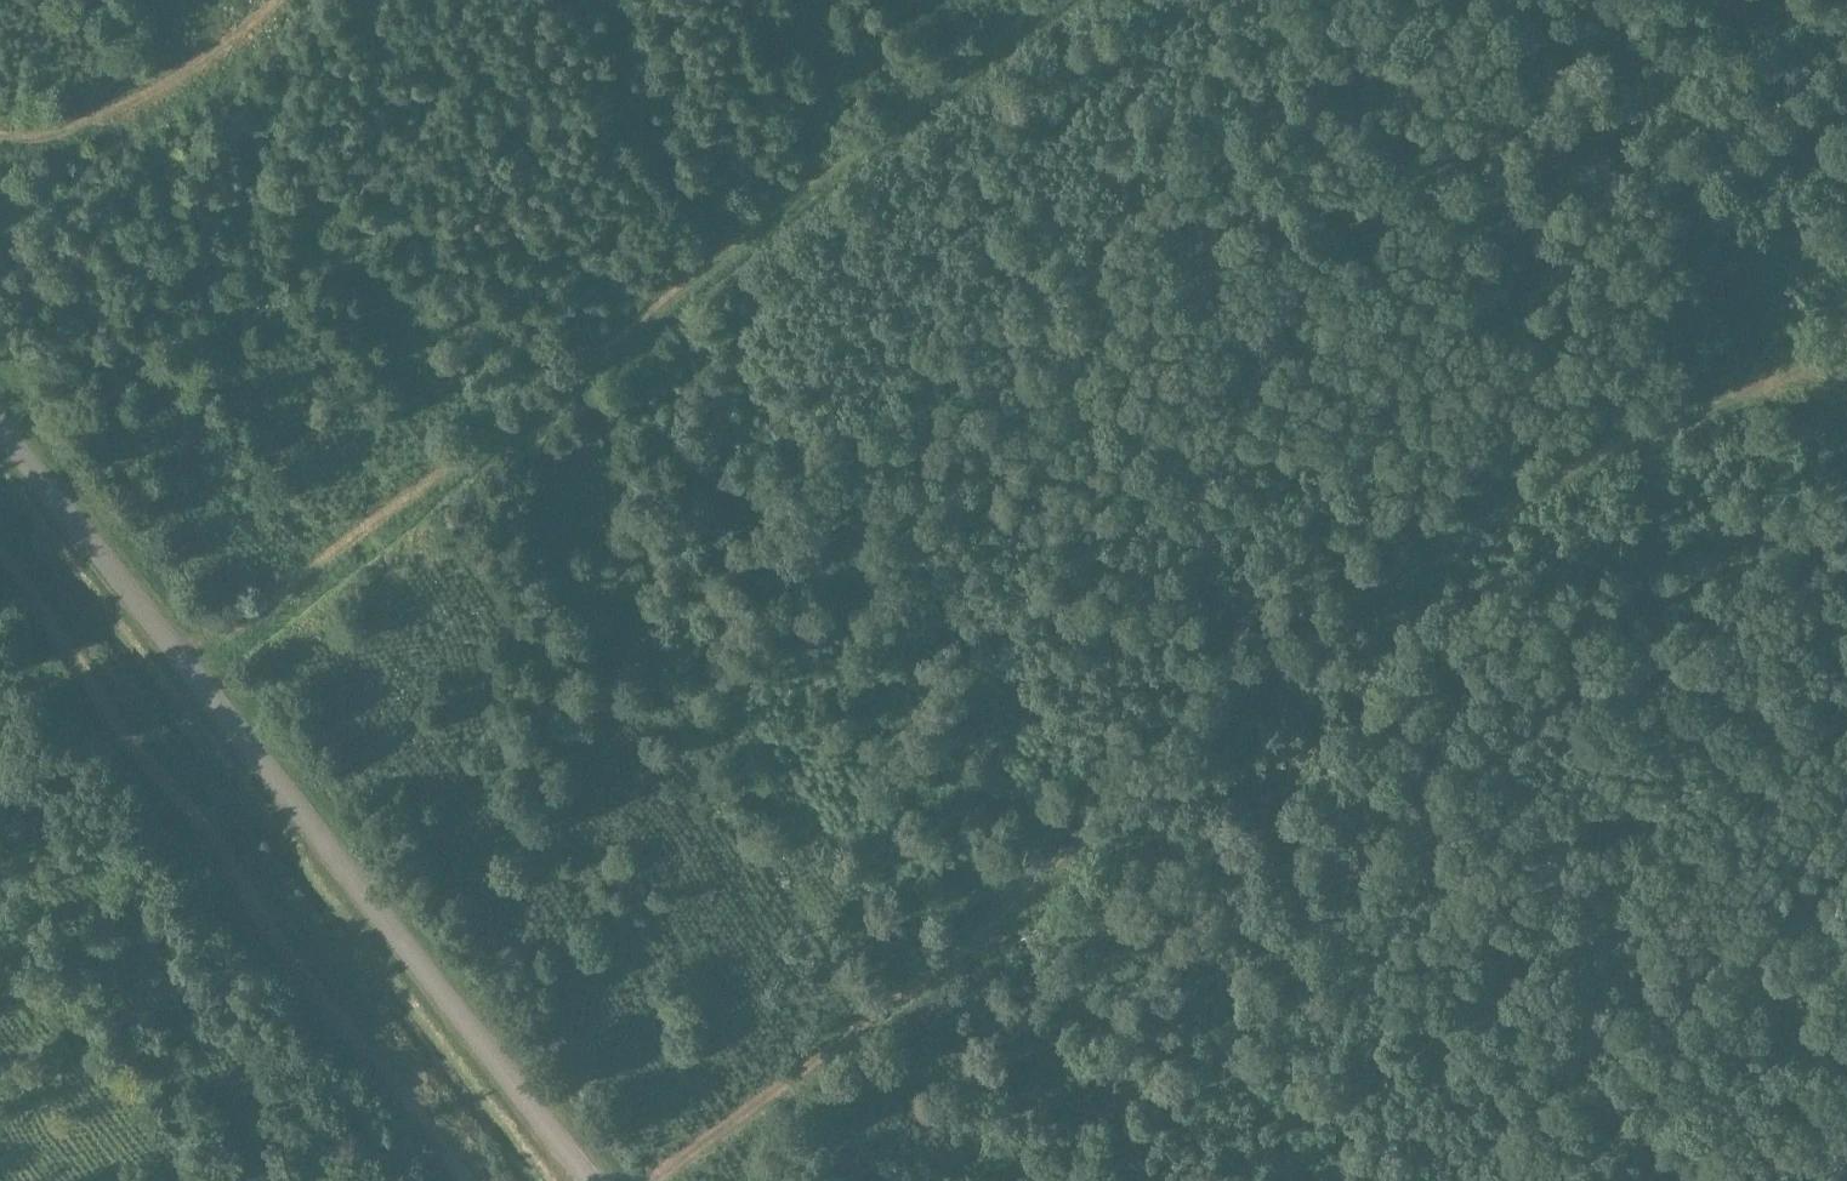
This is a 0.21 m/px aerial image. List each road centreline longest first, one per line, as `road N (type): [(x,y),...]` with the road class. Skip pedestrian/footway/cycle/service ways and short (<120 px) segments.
road 1 (track): [(651,1180),(959,952),(1374,592),(1522,494),(1634,433),(1818,365),(1846,373)]
road 2 (track): [(178,658),(224,623),(276,602),(475,453),(1049,0)]
road 3 (unclassified): [(587,1180),(0,430)]
road 4 (track): [(0,132),(64,121),(175,79),(279,0)]

